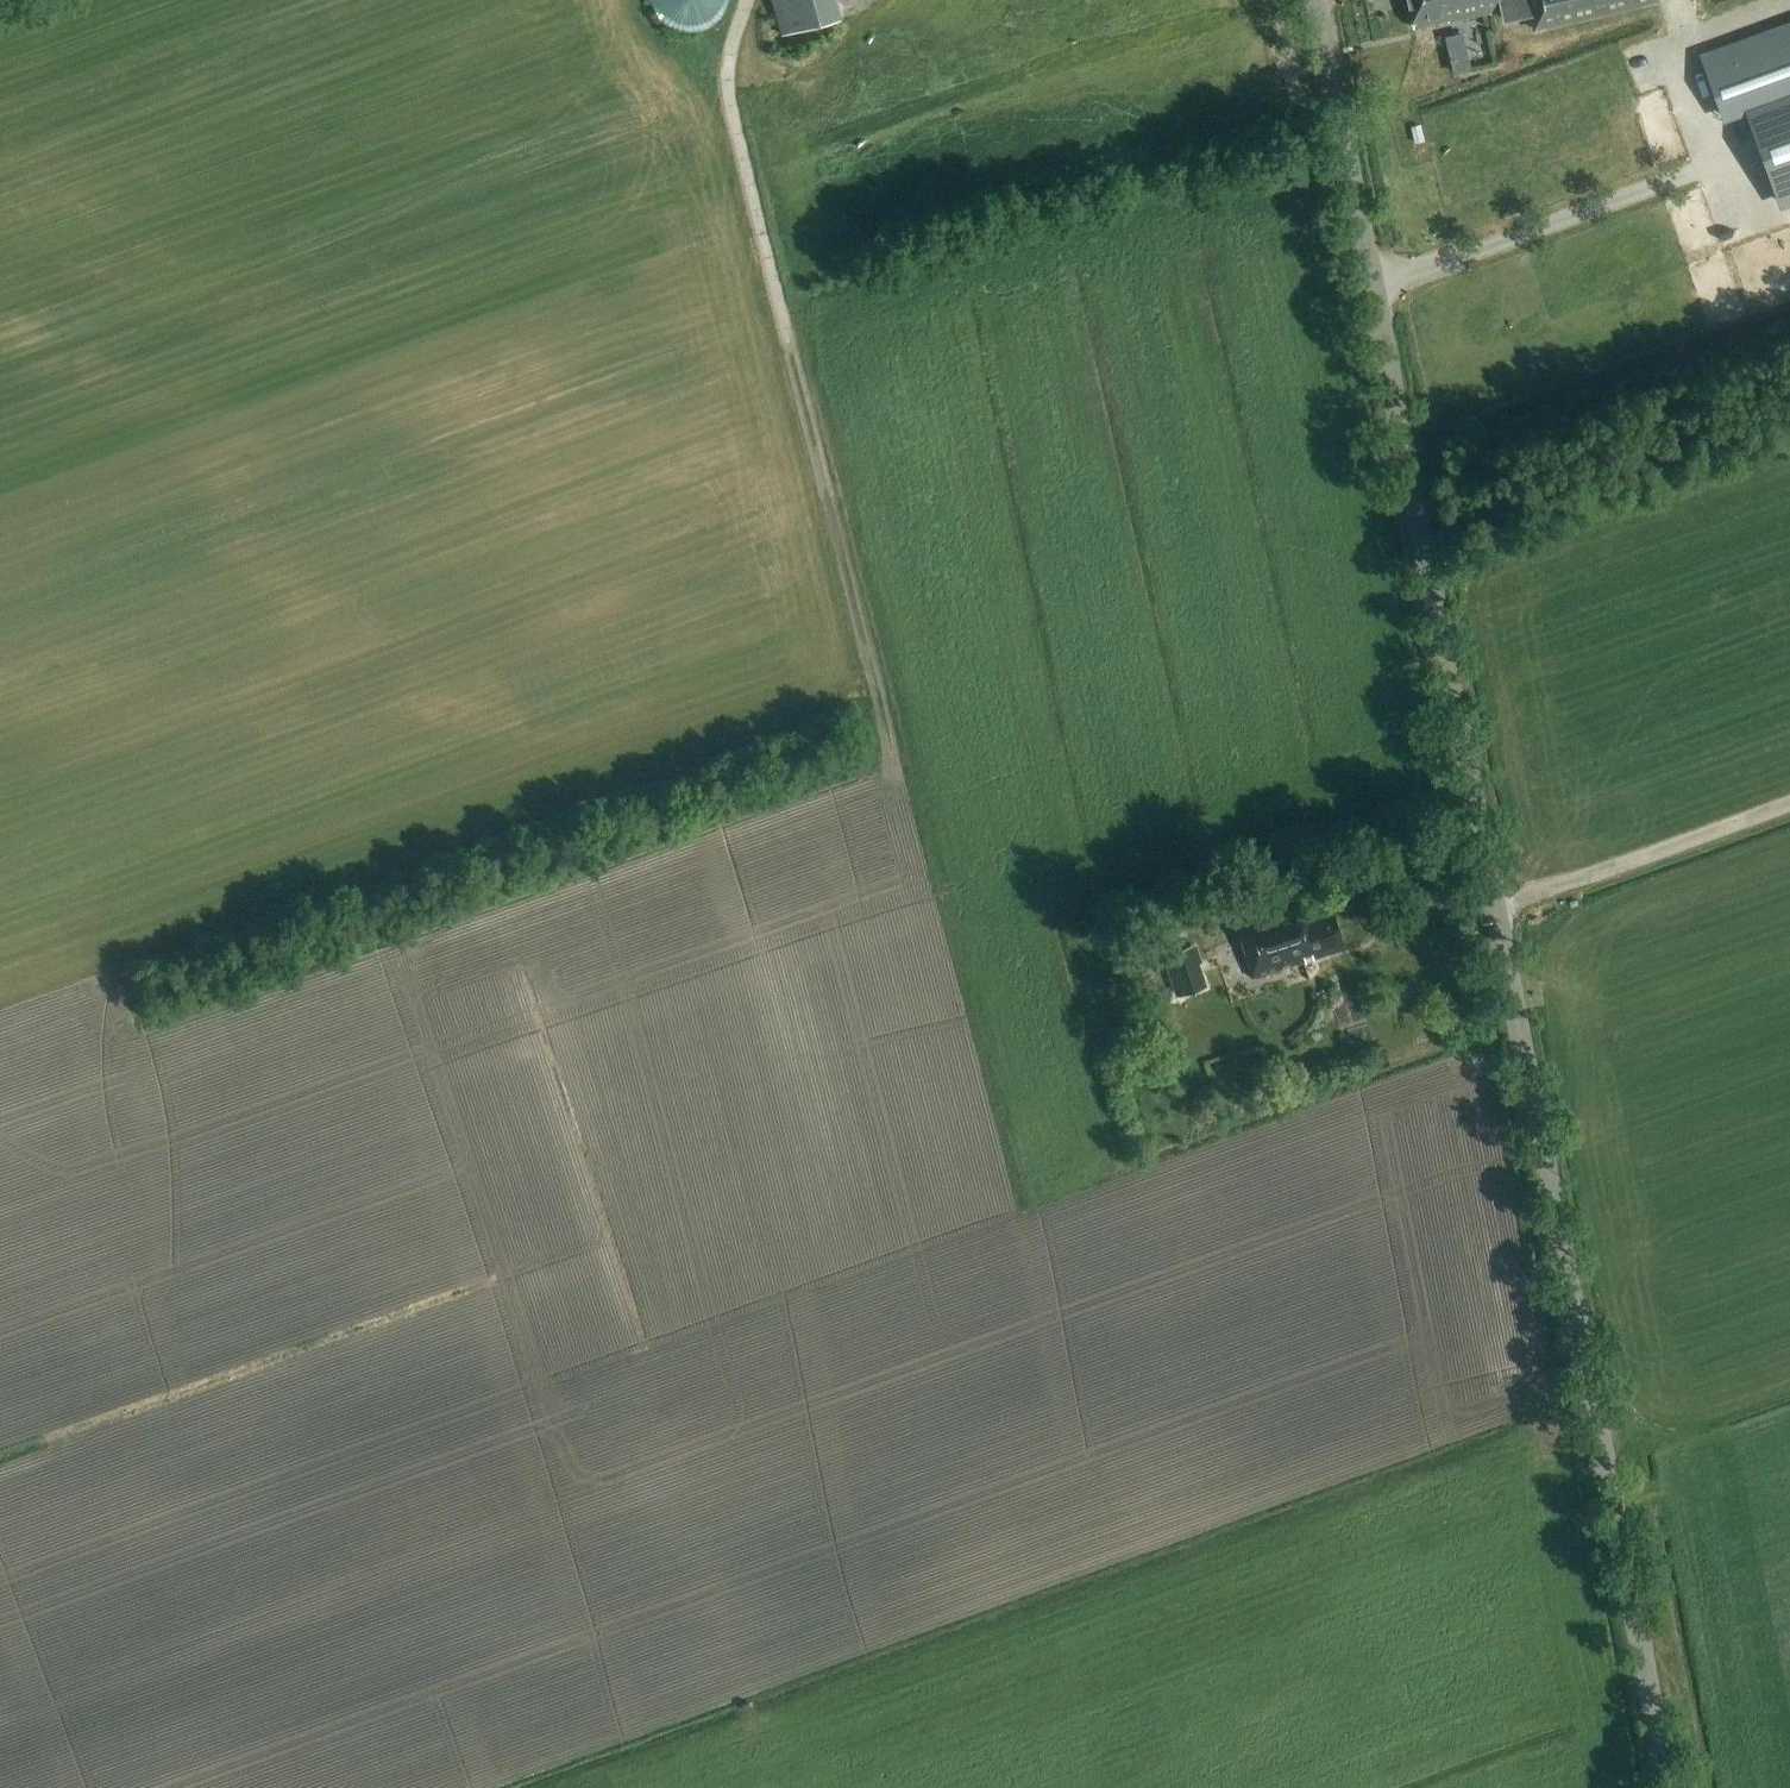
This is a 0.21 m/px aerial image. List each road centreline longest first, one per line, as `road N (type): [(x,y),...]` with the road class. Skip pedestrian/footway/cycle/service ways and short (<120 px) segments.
road 1 (tertiary): [(1673,1787),(1315,0)]
road 2 (track): [(1495,909),(1789,802)]

